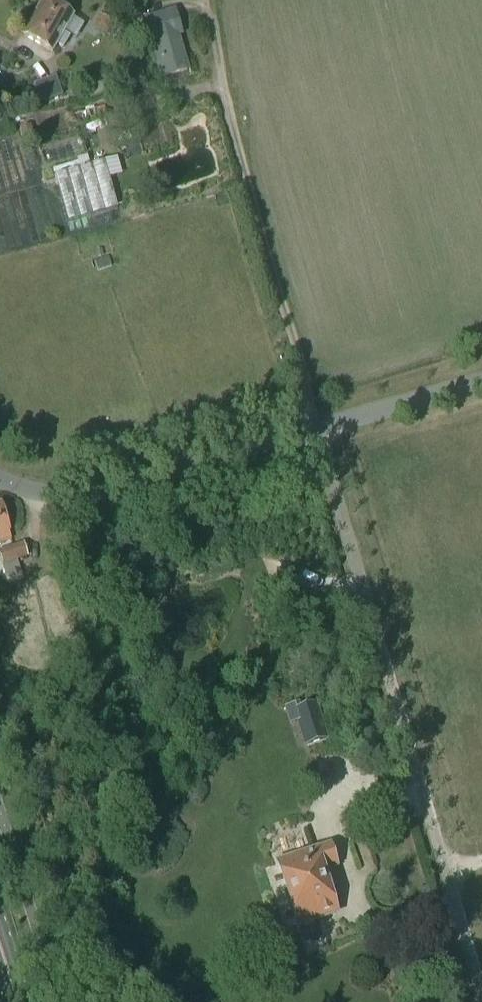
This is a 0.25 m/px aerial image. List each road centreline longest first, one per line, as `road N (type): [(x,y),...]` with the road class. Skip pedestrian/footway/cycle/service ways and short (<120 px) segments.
road 1 (track): [(315,429),(481,995)]
road 2 (residential): [(481,381),(87,492),(51,495),(0,479)]

